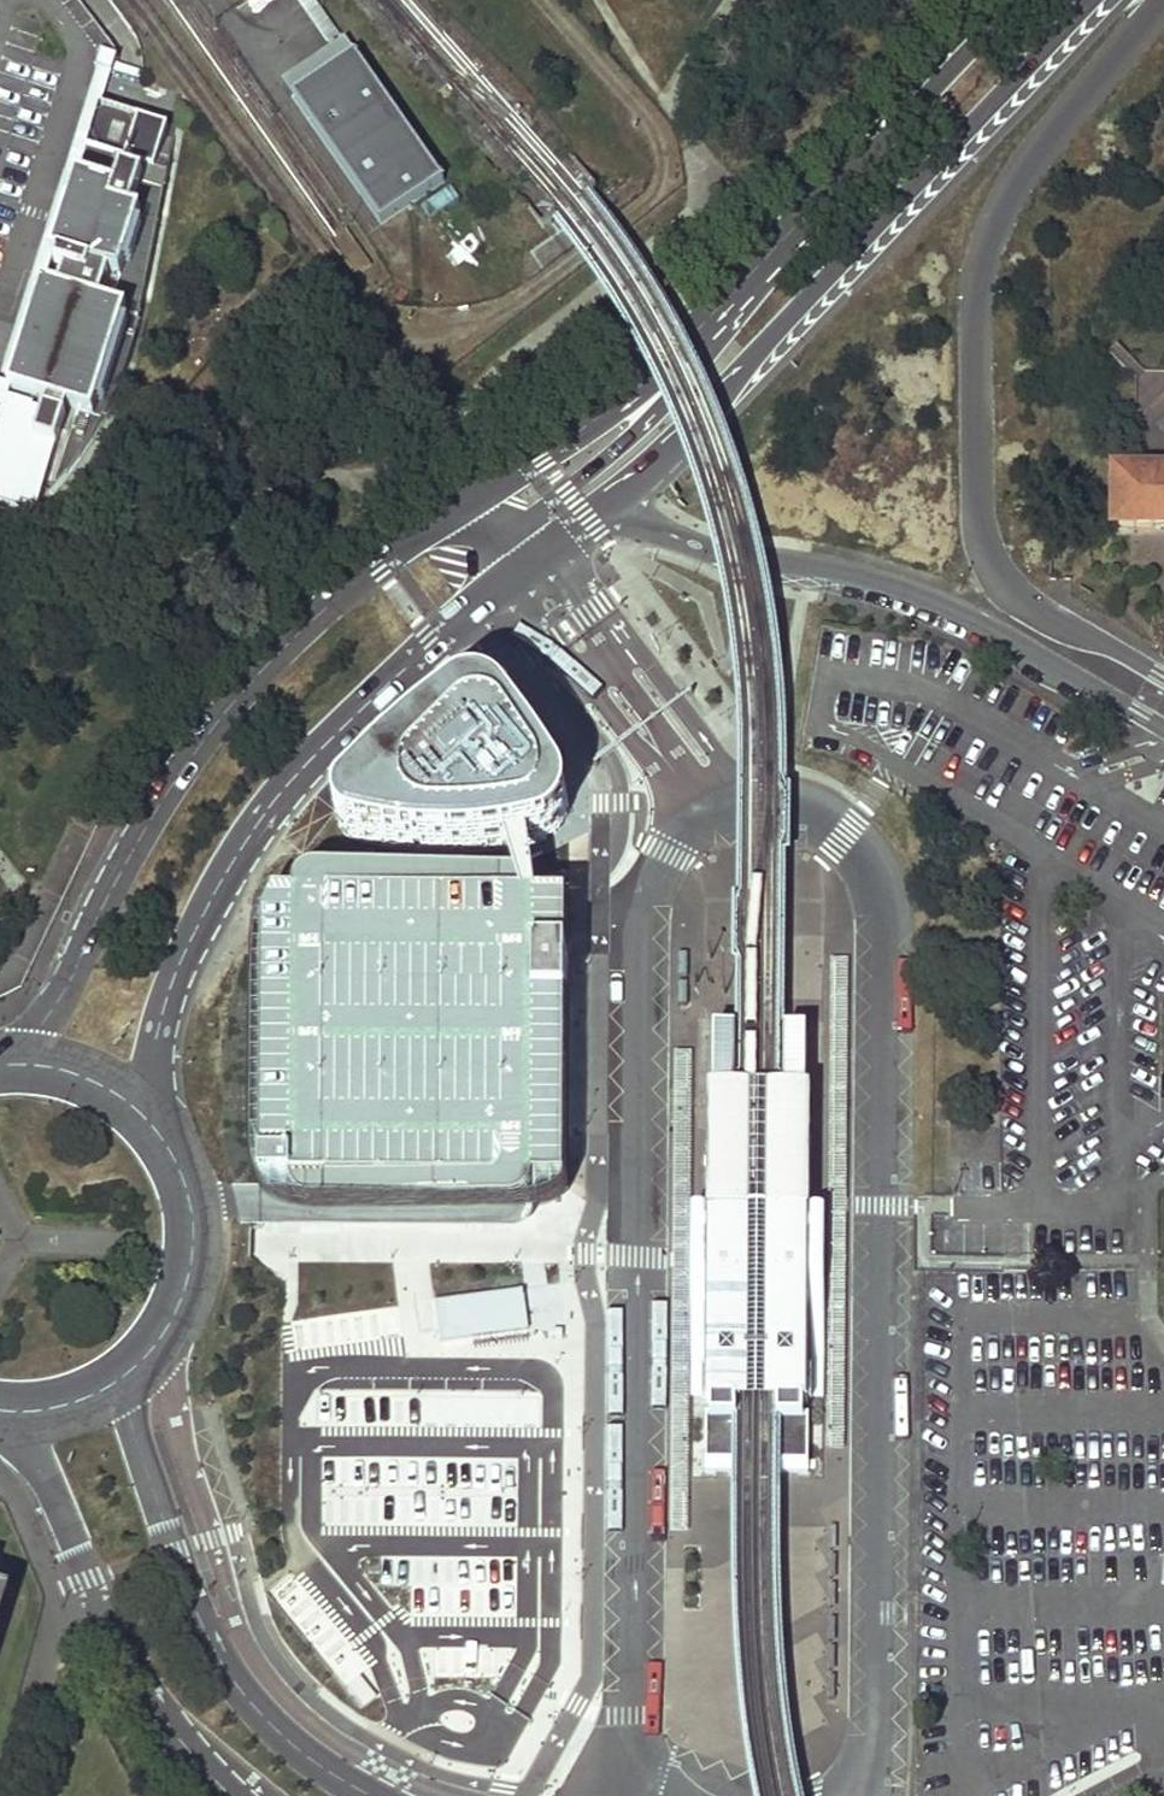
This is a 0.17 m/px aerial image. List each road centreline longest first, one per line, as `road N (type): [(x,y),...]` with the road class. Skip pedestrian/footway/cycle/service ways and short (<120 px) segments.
road 1 (secondary): [(674,354),(533,466),(378,566),(239,693),(146,831),(28,1063)]
road 2 (tertiary): [(1163,677),(1033,612),(998,580),(975,491),(974,330),(978,276),(1019,180),(1163,4)]
road 3 (secondary): [(601,503),(713,401),(1089,0)]
road 4 (secondary): [(155,1126),(155,1058),(175,964),(250,828),(351,717),(514,567)]
road 5 (tertiary): [(601,503),(727,555),(888,590),(997,636),(1163,728)]
road 6 (secondary): [(390,1795),(312,1753),(258,1704),(213,1640),(158,1505),(132,1414),(146,1358)]
road 7 (secondary): [(1018,0),(674,354)]
road 8 (secondary): [(8,1411),(138,1689),(226,1795)]
road 9 (residential): [(674,354),(634,429),(558,496),(514,567)]
road 10 (secondary): [(146,1358),(180,1308),(194,1223),(187,1184),(155,1126)]
road 11 (secondary): [(8,1411),(92,1396),(146,1358)]
road 12 (secondary): [(155,1126),(105,1085),(28,1063)]

